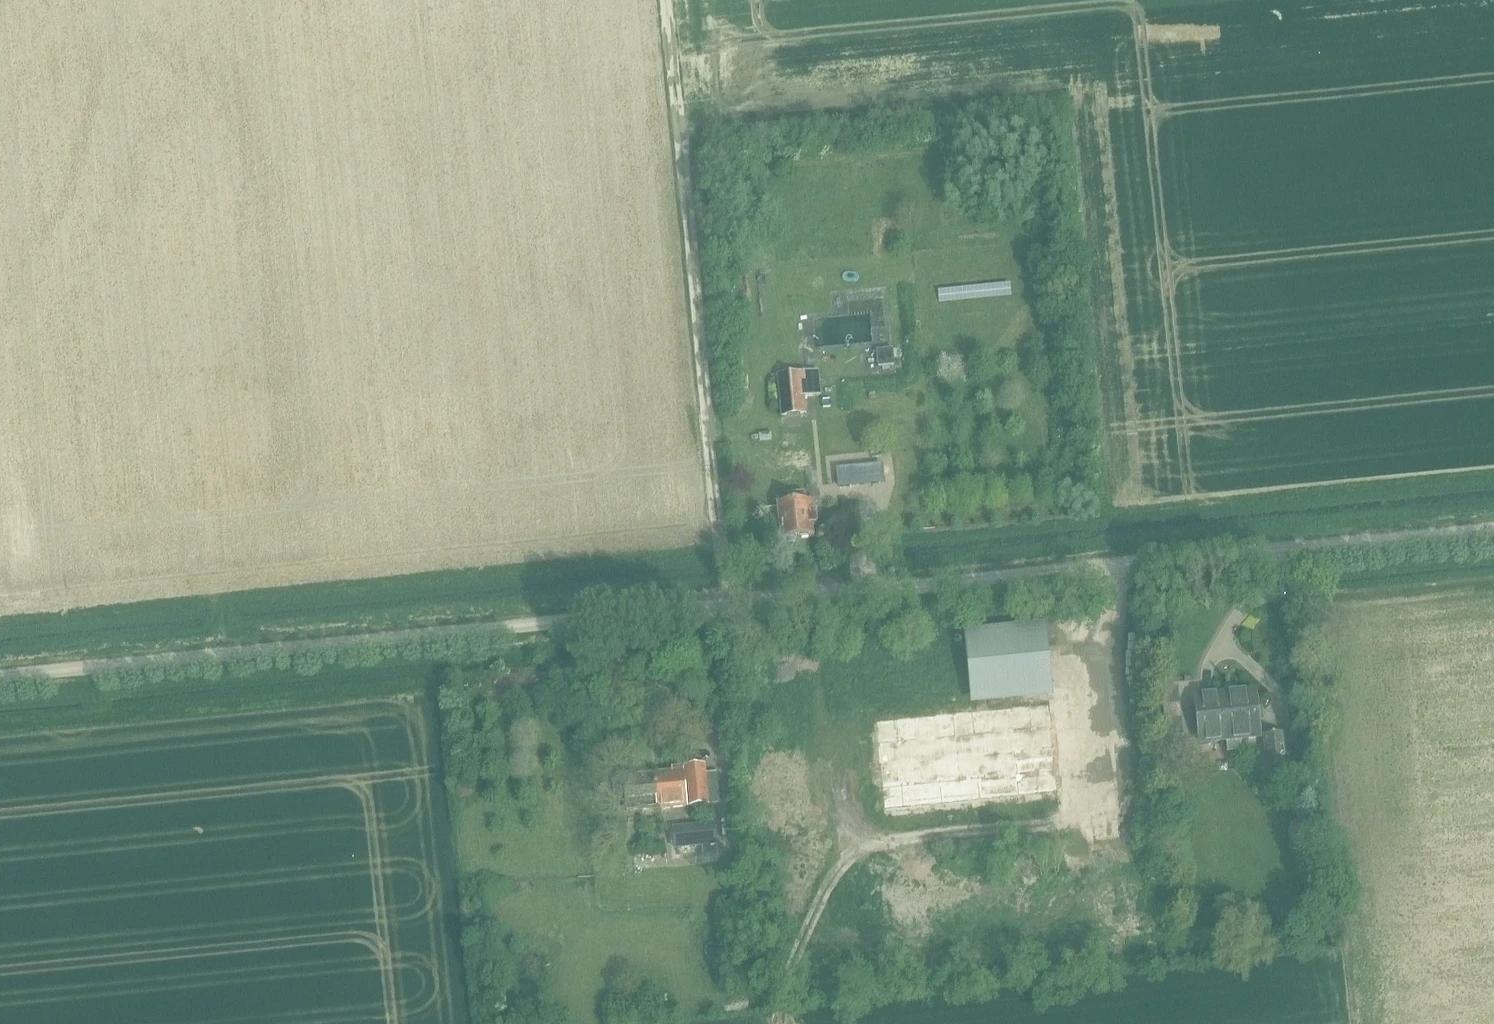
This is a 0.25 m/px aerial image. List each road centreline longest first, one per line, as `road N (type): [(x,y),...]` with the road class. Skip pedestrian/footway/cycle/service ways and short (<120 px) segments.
road 1 (unclassified): [(0,676),(1493,530)]
road 2 (track): [(780,1023),(831,845)]

